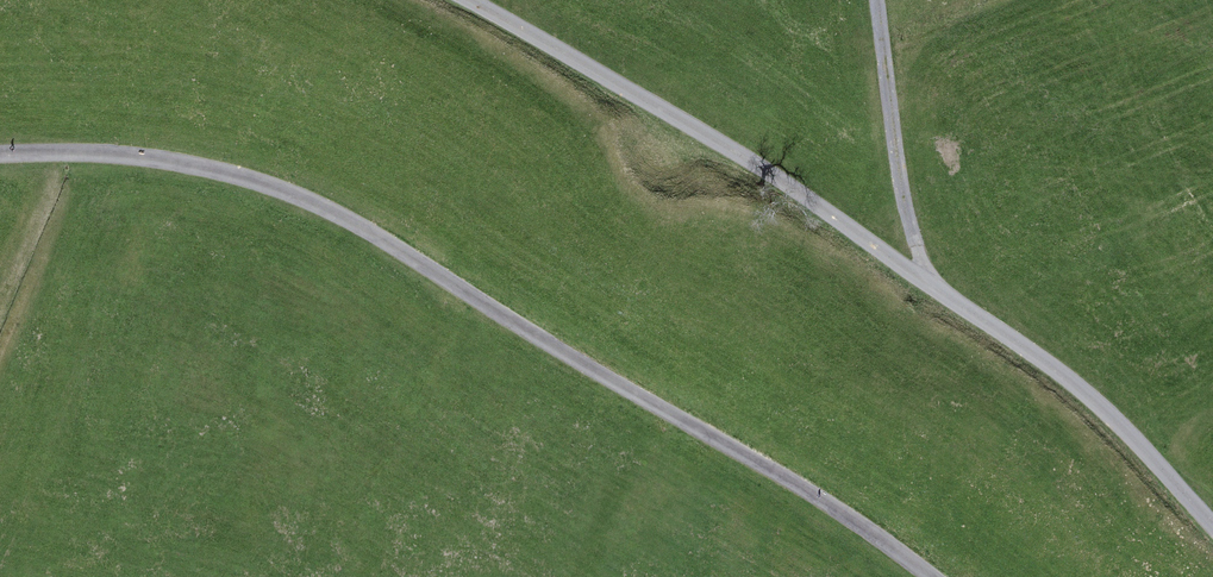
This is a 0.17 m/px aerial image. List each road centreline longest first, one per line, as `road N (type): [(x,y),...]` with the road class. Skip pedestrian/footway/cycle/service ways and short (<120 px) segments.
road 1 (unclassified): [(0,153),(143,153),(258,182),(346,219),(808,488),(933,576)]
road 2 (unclassified): [(468,0),(795,189),(1070,381),(1212,526)]
road 3 (track): [(917,279),(879,0)]

